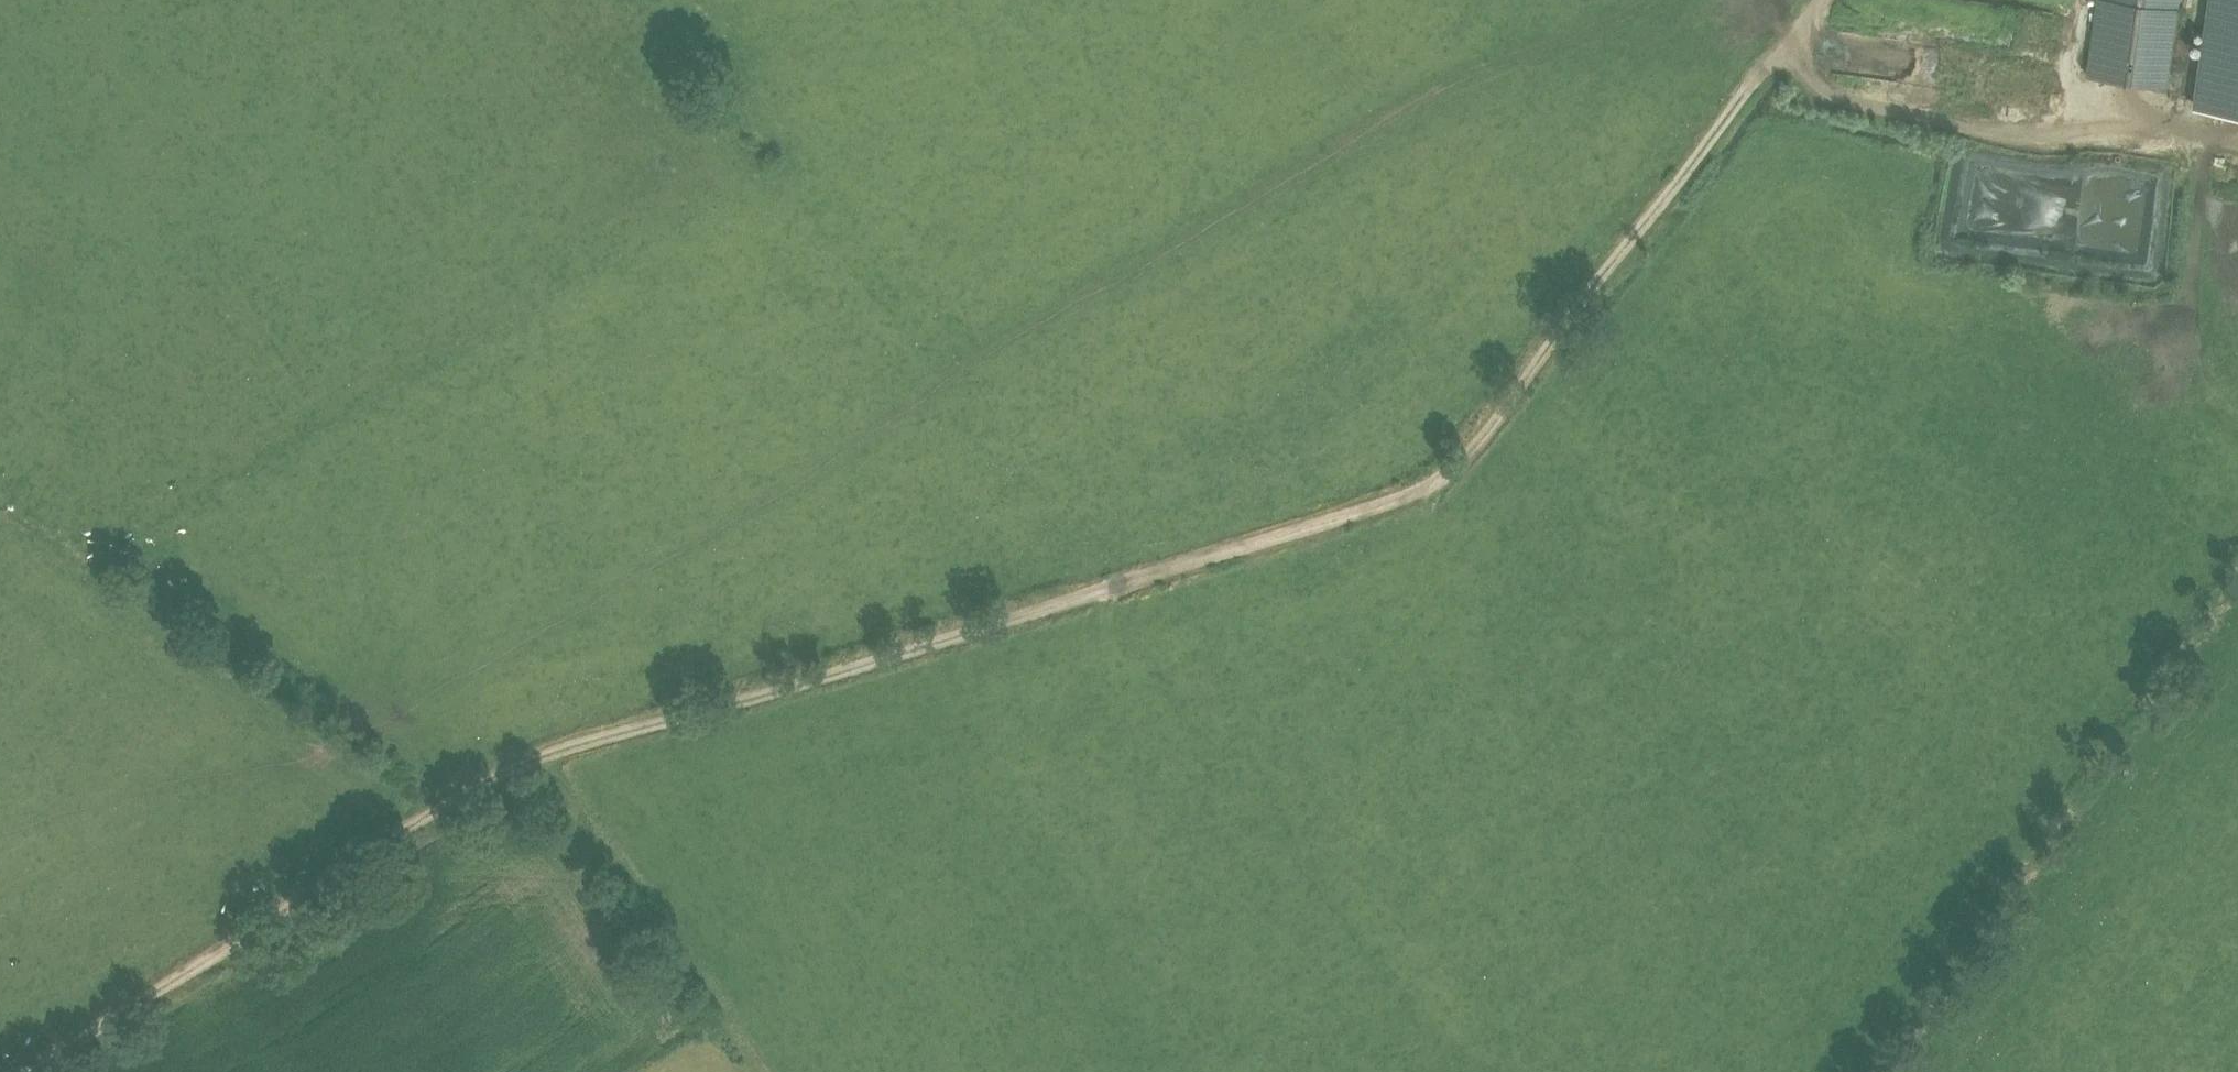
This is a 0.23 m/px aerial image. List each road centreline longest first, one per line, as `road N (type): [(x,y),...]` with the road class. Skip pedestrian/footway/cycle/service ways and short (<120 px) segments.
road 1 (track): [(36,1071),(424,819),(512,770),(1425,489),(1466,458),(1815,0)]

